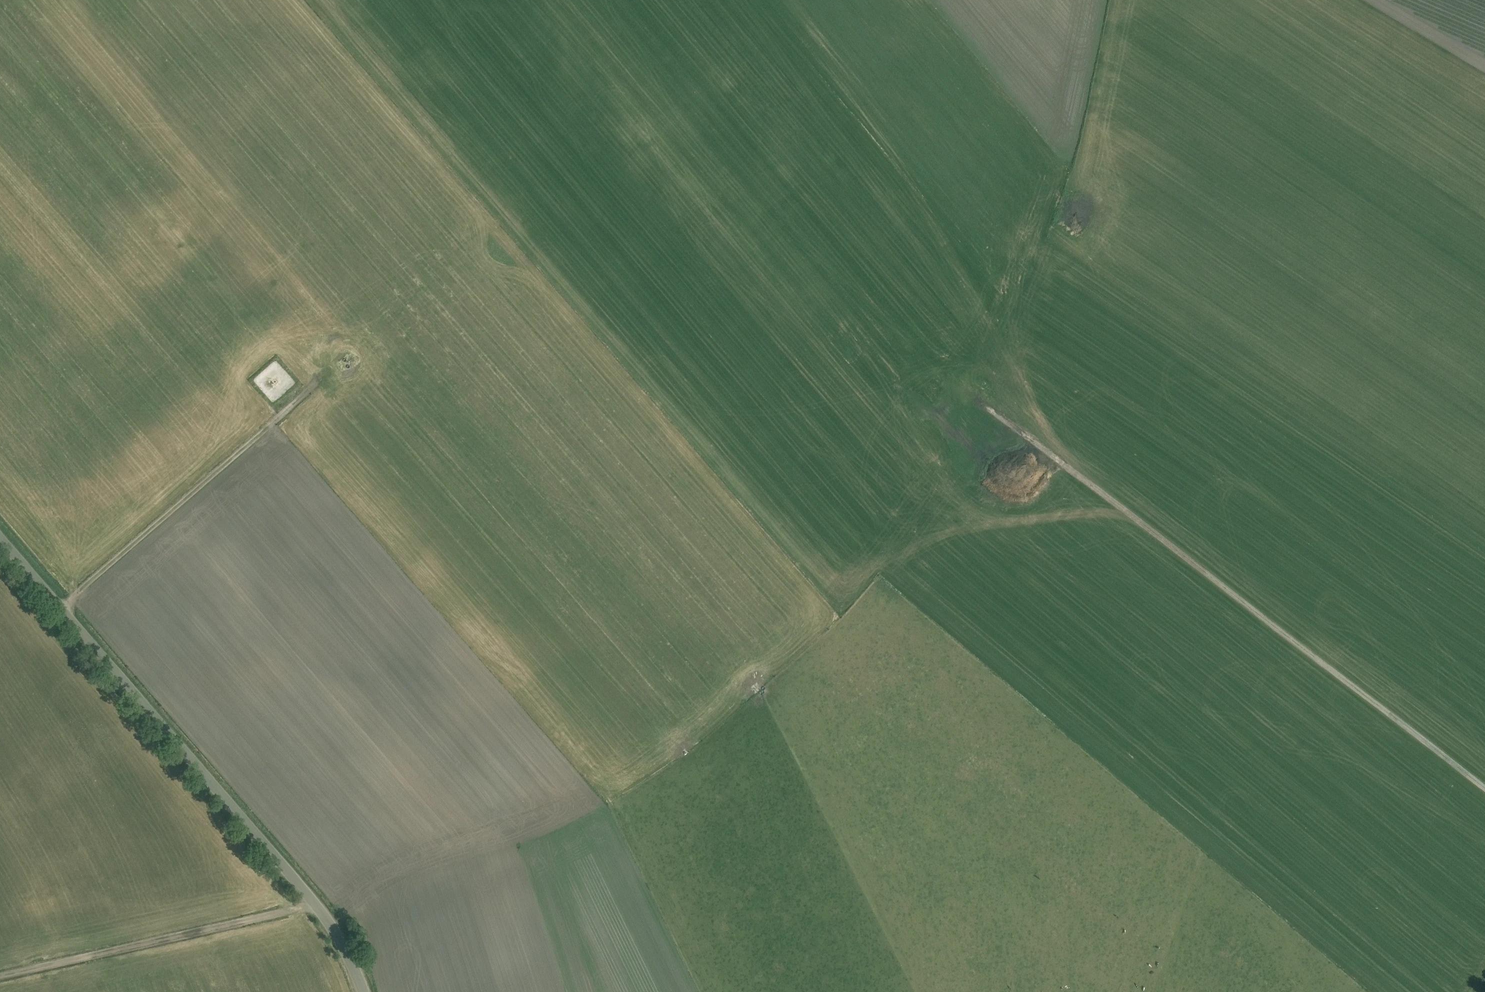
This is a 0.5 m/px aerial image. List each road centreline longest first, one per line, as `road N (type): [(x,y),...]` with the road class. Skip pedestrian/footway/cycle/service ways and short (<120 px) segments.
road 1 (unclassified): [(358,991),(304,890),(0,543)]
road 2 (track): [(314,906),(0,979)]

